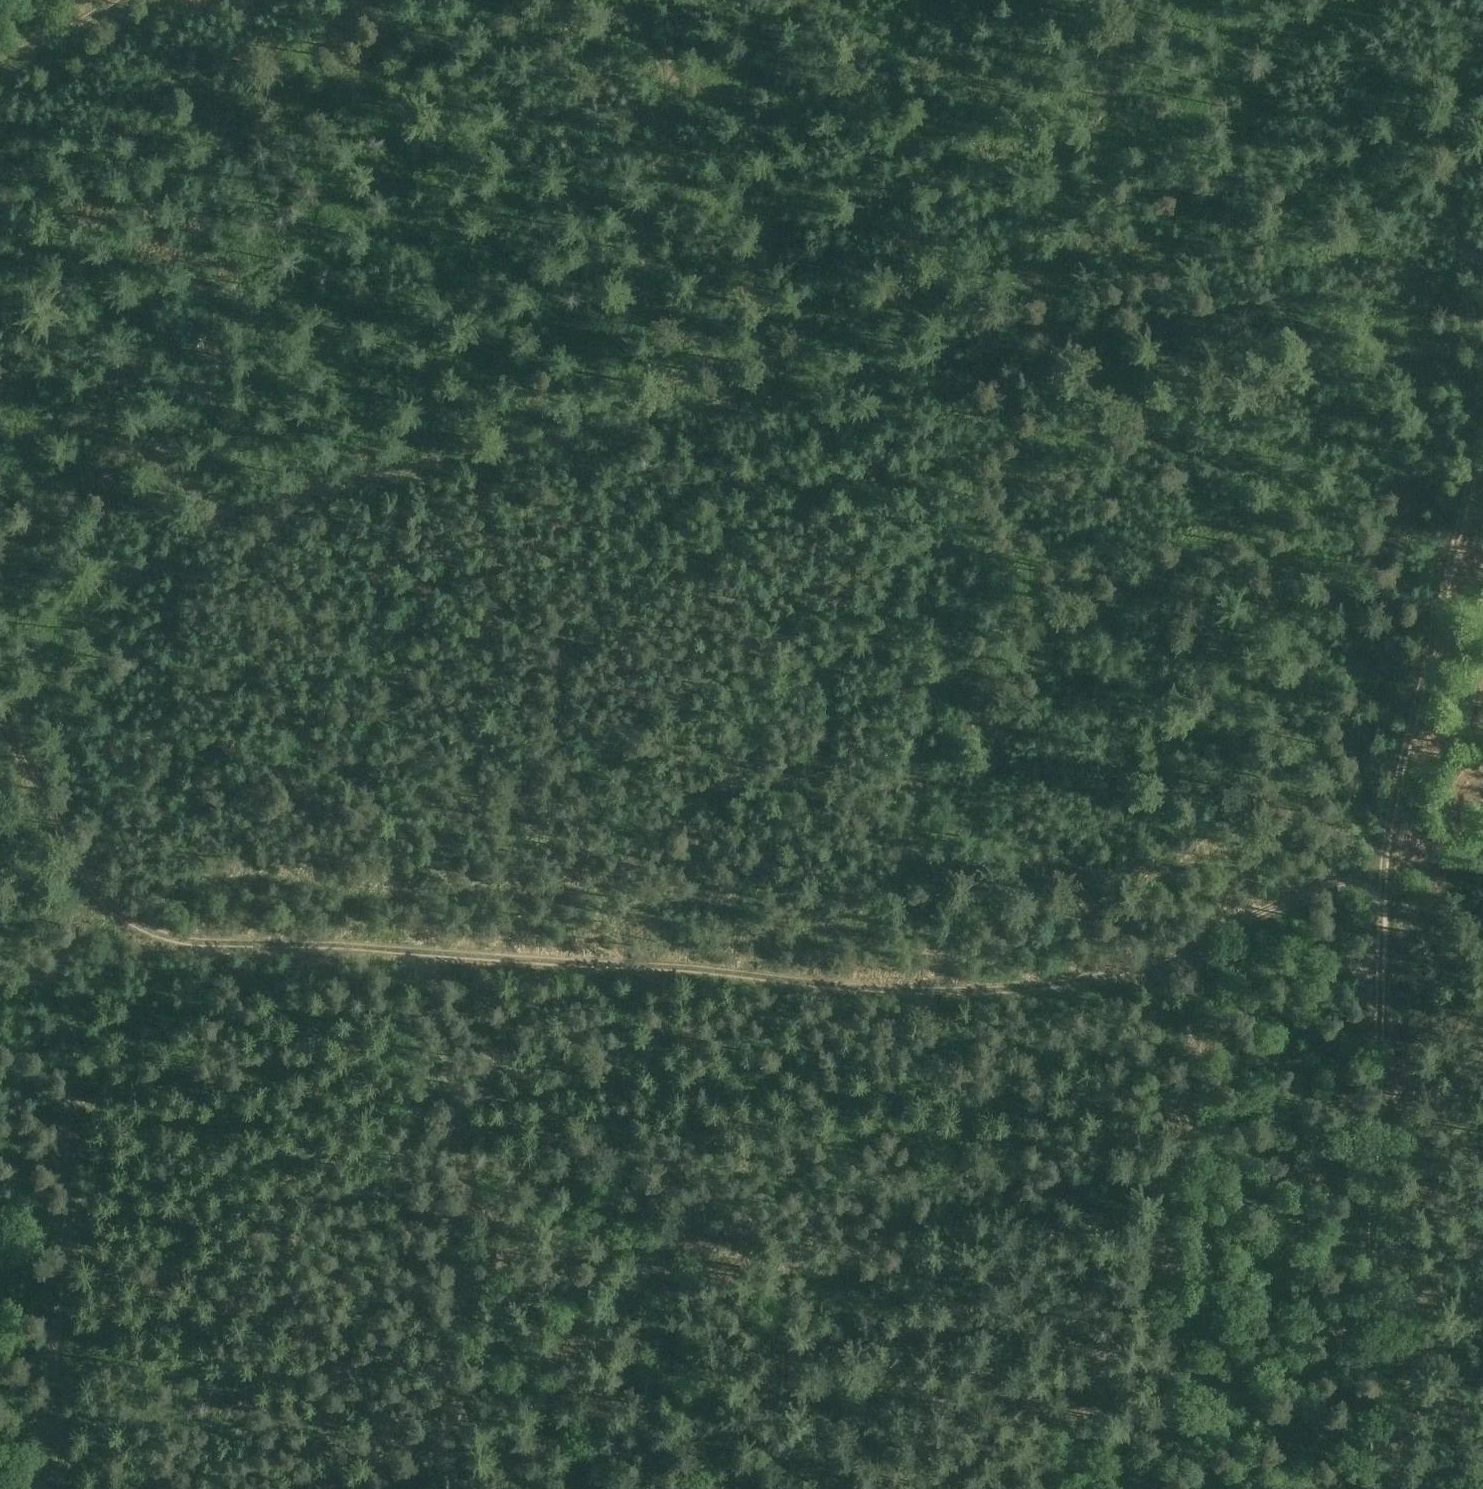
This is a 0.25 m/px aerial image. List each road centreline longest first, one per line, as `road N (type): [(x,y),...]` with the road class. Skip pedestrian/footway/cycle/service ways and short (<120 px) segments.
road 1 (track): [(0,733),(94,899),(154,934),(200,946),(457,952),(932,989),(1022,988),(1143,969),(1338,884),(1383,899)]
road 2 (track): [(1482,404),(1387,841),(1376,1488)]

